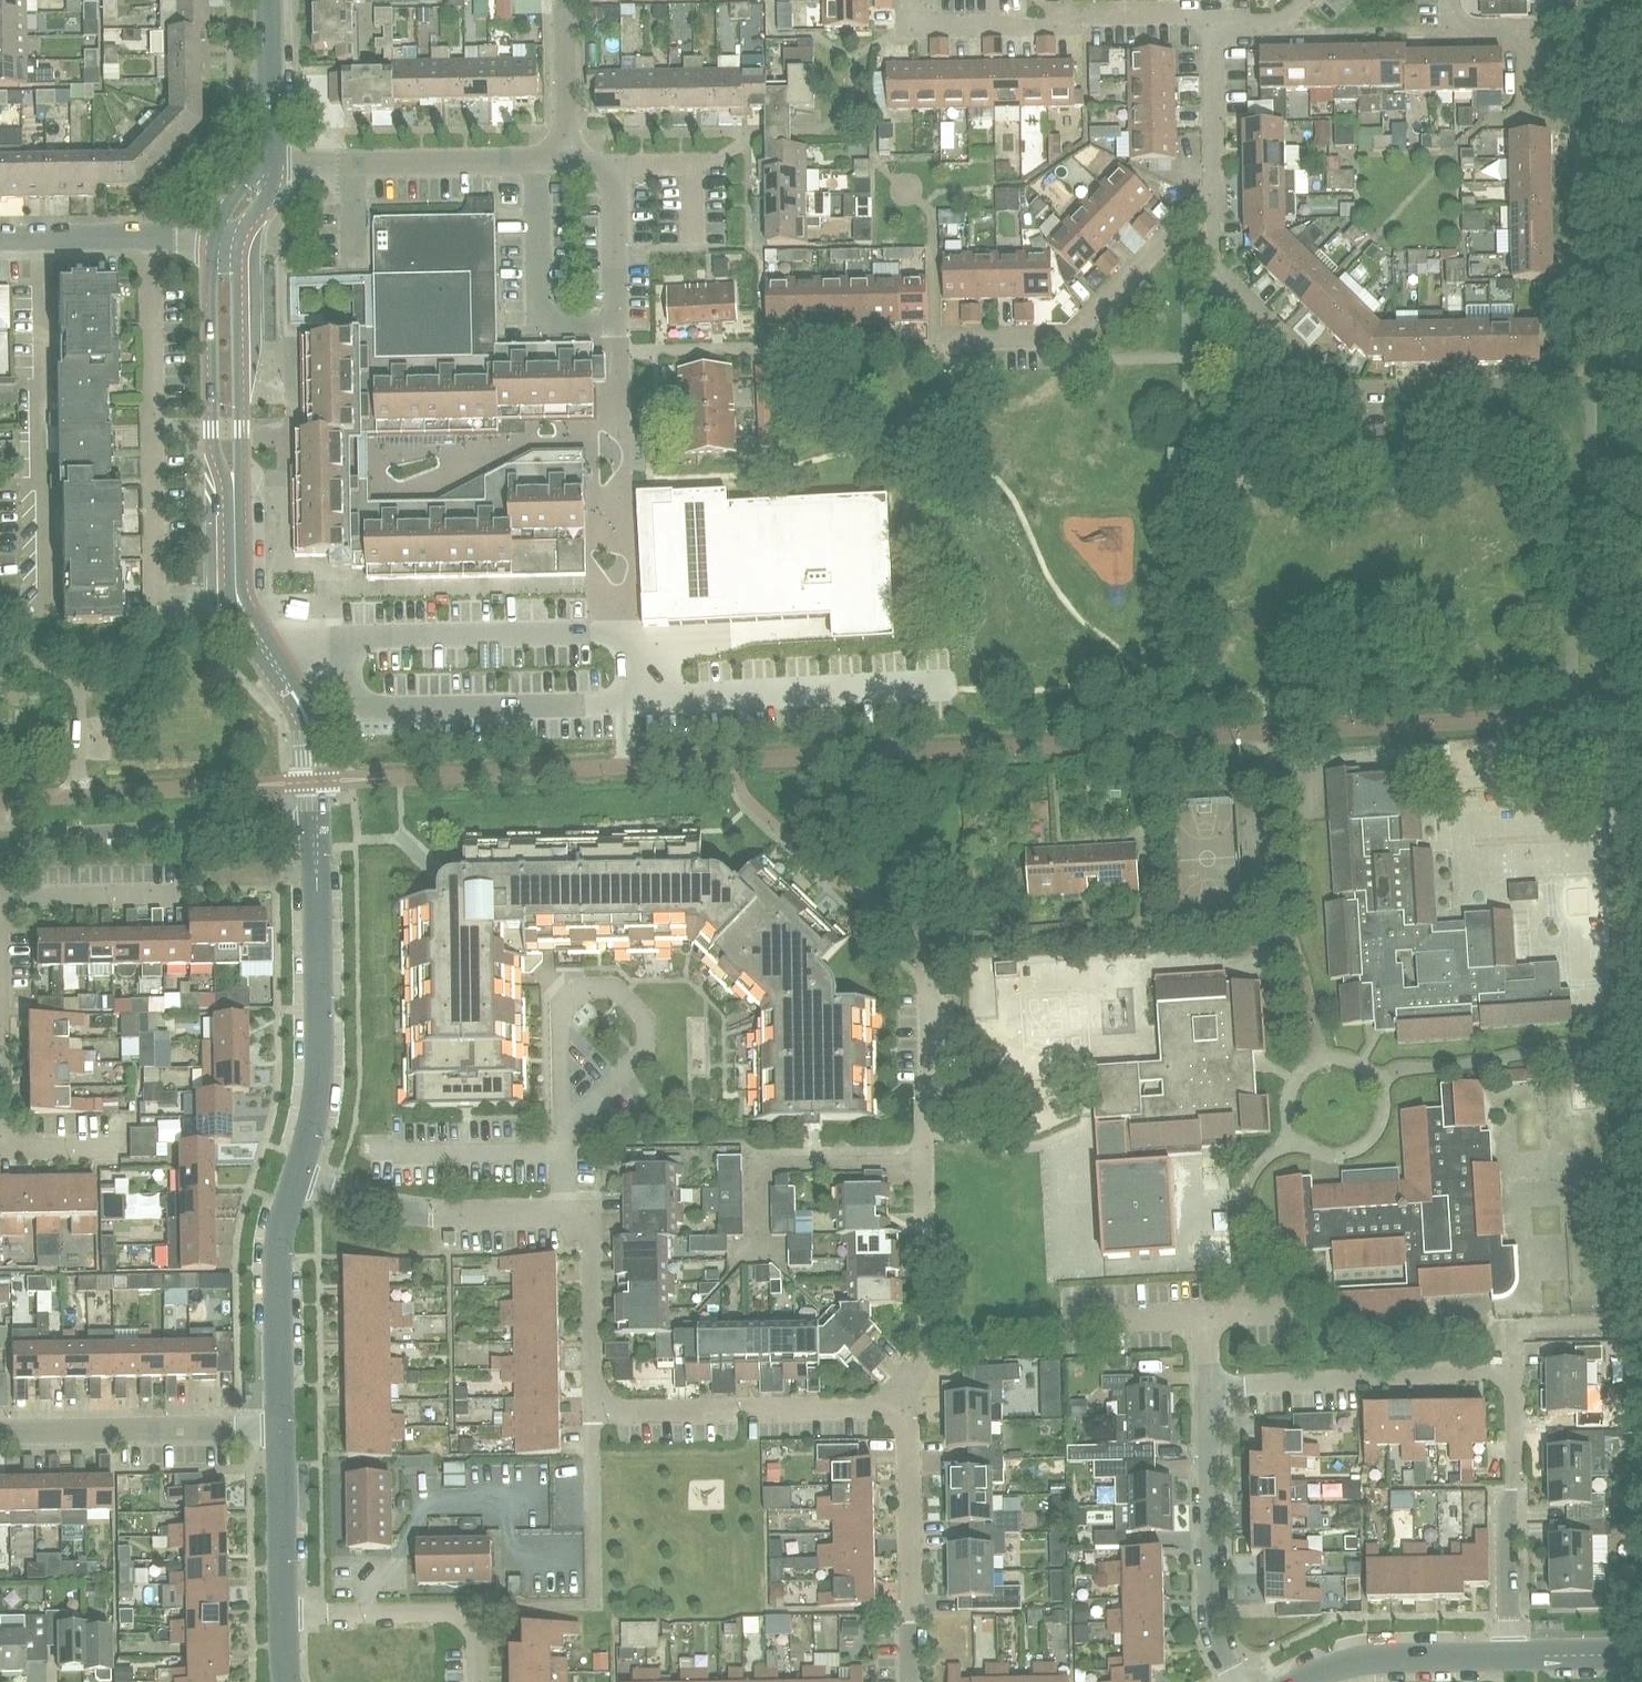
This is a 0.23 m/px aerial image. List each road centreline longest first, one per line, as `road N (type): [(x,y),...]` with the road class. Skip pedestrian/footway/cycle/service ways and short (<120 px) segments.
road 1 (residential): [(1541,383),(1334,387),(1216,276),(1216,186)]
road 2 (tertiary): [(215,234),(211,431),(227,490),(229,598),(242,629),(273,662)]
road 3 (tertiary): [(273,662),(246,591),(239,241)]
road 4 (residential): [(1511,1489),(1514,1384),(1492,1372),(1212,1385)]
road 5 (residential): [(156,614),(150,236)]
road 6 (residential): [(593,1414),(589,1222),(578,1213),(430,1215)]
road 7 (tertiary): [(299,1175),(319,1114),(323,1051),(316,829)]
road 8 (residential): [(935,341),(1072,340),(1216,186)]
road 9 (unclassified): [(0,841),(316,829)]
road 10 (residential): [(1244,1681),(1216,1628),(1212,1385)]
road 11 (residential): [(890,1410),(593,1414)]
road 12 (unclassified): [(272,165),(567,162)]
road 13 (residential): [(0,1435),(284,1432)]
road 14 (tertiary): [(299,1175),(279,1257),(284,1432)]
road 15 (residential): [(890,1410),(929,1343),(924,1164)]
road 16 (residential): [(762,1254),(760,1173),(775,1163),(924,1164)]
road 17 (residential): [(474,1681),(473,1631),(455,1613),(285,1614)]
road 18 (residential): [(912,1623),(907,1435),(890,1410)]
road 19 (residential): [(909,0),(909,16),(933,28),(1063,24),(1092,12)]
road 20 (tertiary): [(1312,1681),(1365,1661),(1511,1656)]
road 21 (residential): [(596,1603),(593,1414)]
road 22 (residential): [(924,1164),(925,975)]
road 23 (residential): [(0,896),(185,893)]
road 24 (tertiary): [(284,1432),(285,1614)]
road 25 (tertiary): [(316,829),(307,717),(273,662)]
road 26 (residential): [(1511,1656),(1511,1489)]
road 27 (tertiary): [(272,165),(268,0)]
road 28 (residential): [(1216,186),(1214,23)]
road 29 (residential): [(567,162),(563,0)]
road 30 (residential): [(1211,1326),(1184,1318),(1057,1324)]
road 31 (residential): [(0,239),(150,236)]
road 32 (residential): [(430,1215),(299,1175)]
road 33 (residential): [(1092,12),(1213,11),(1214,23)]
road 34 (tertiary): [(1511,1656),(1641,1655)]

